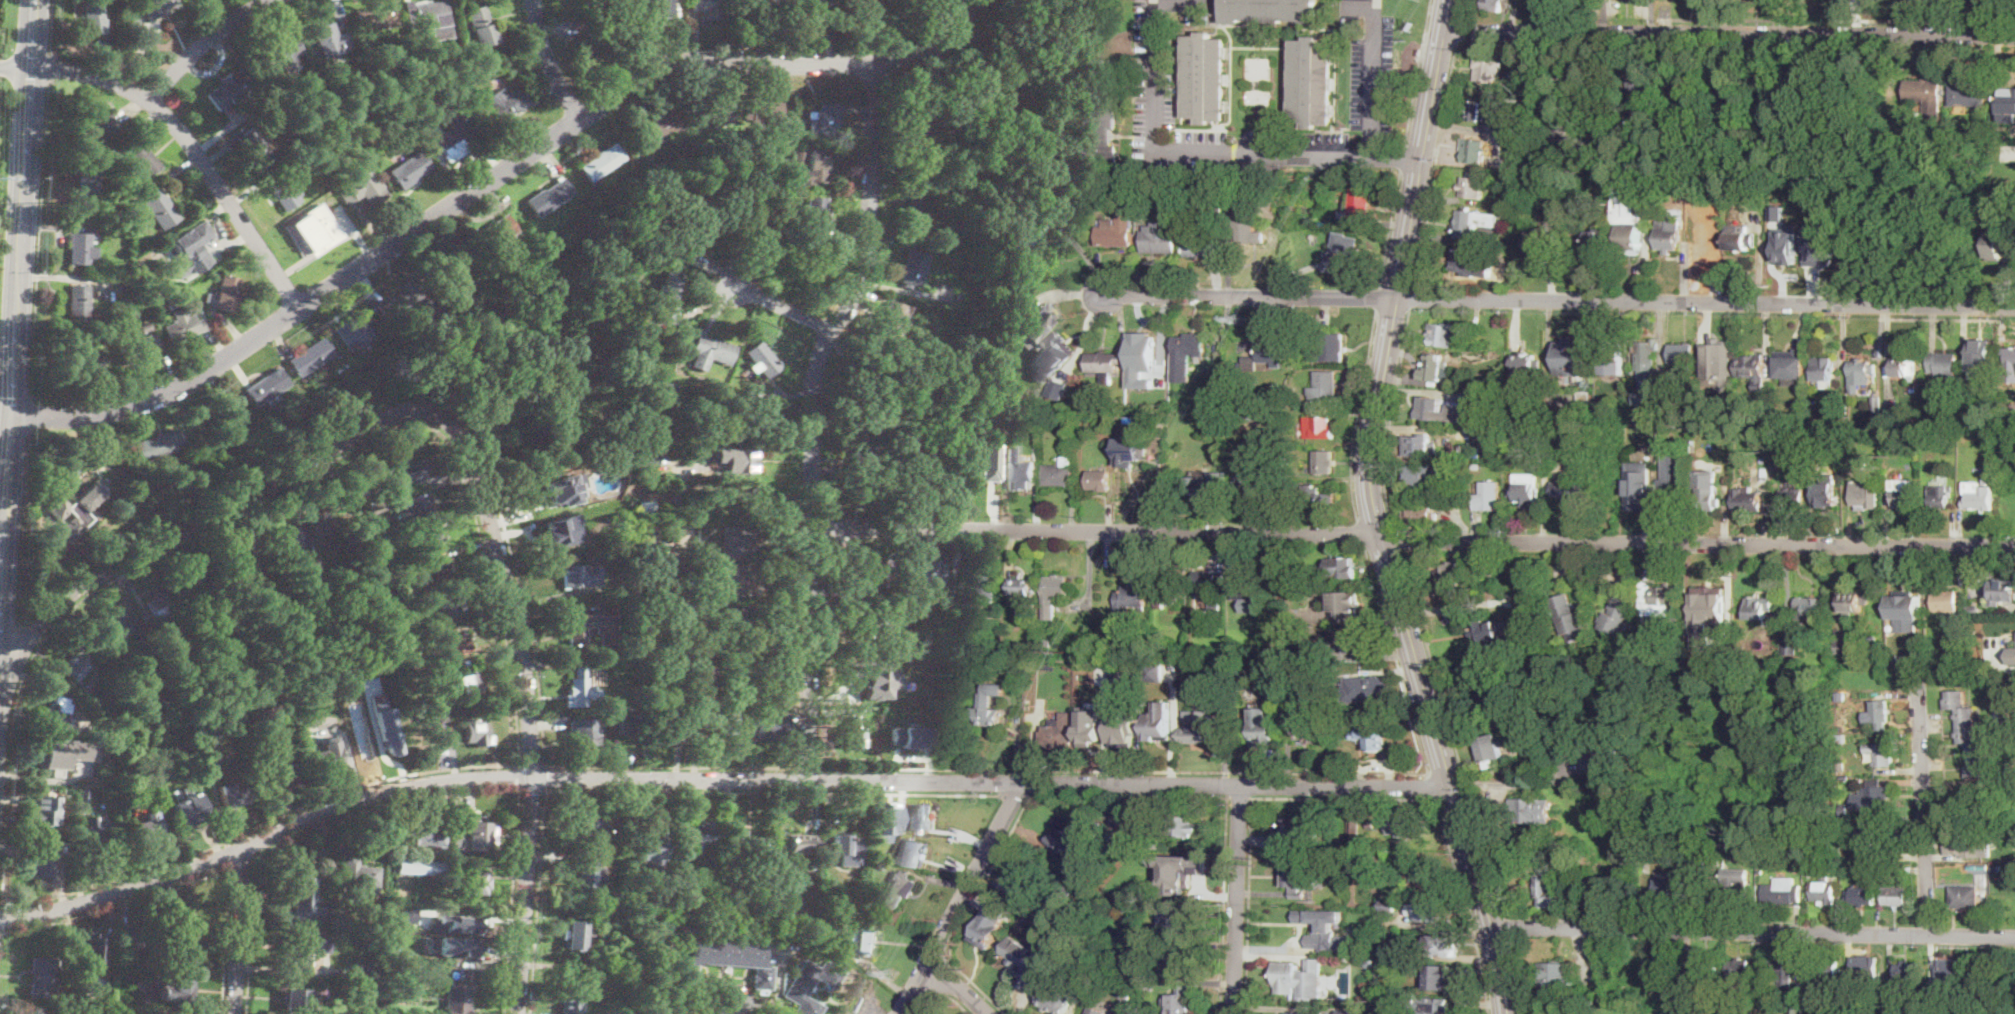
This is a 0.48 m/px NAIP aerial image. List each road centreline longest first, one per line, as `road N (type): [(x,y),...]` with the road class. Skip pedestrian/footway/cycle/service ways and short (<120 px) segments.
road 1 (residential): [(1453,787),(479,775),(382,793),(245,847)]
road 2 (residential): [(2014,546),(811,527)]
road 3 (residential): [(516,1013),(531,775),(528,676),(468,452),(436,416),(402,412),(374,424),(85,582),(55,605),(0,673)]
road 4 (residential): [(11,414),(85,416),(184,386),(659,67),(889,65),(941,44),(973,0)]
road 5 (secondary): [(1505,1013),(1453,787),(1382,540),(1369,455),(1448,0)]
road 6 (residential): [(2014,308),(1102,293)]
road 7 (residential): [(807,782),(812,391),(820,353),(867,250),(870,66)]
road 8 (residential): [(2014,37),(1442,31)]
road 9 (residential): [(2014,934),(1490,930)]
road 10 (secondary): [(0,587),(30,68)]
road 11 (residential): [(301,309),(151,102),(92,74),(30,68)]
road 12 (residential): [(1928,933),(1920,683),(1845,683)]
road 13 (residential): [(245,847),(95,897),(0,918)]
road 14 (residential): [(903,1013),(1018,785)]
road 15 (residential): [(1233,1013),(1240,788)]
road 16 (residential): [(235,1013),(245,847)]
road 17 (residential): [(1421,159),(1260,155)]
road 18 (residential): [(269,0),(213,36),(151,102)]
road 19 (residential): [(582,118),(544,54),(533,0)]

